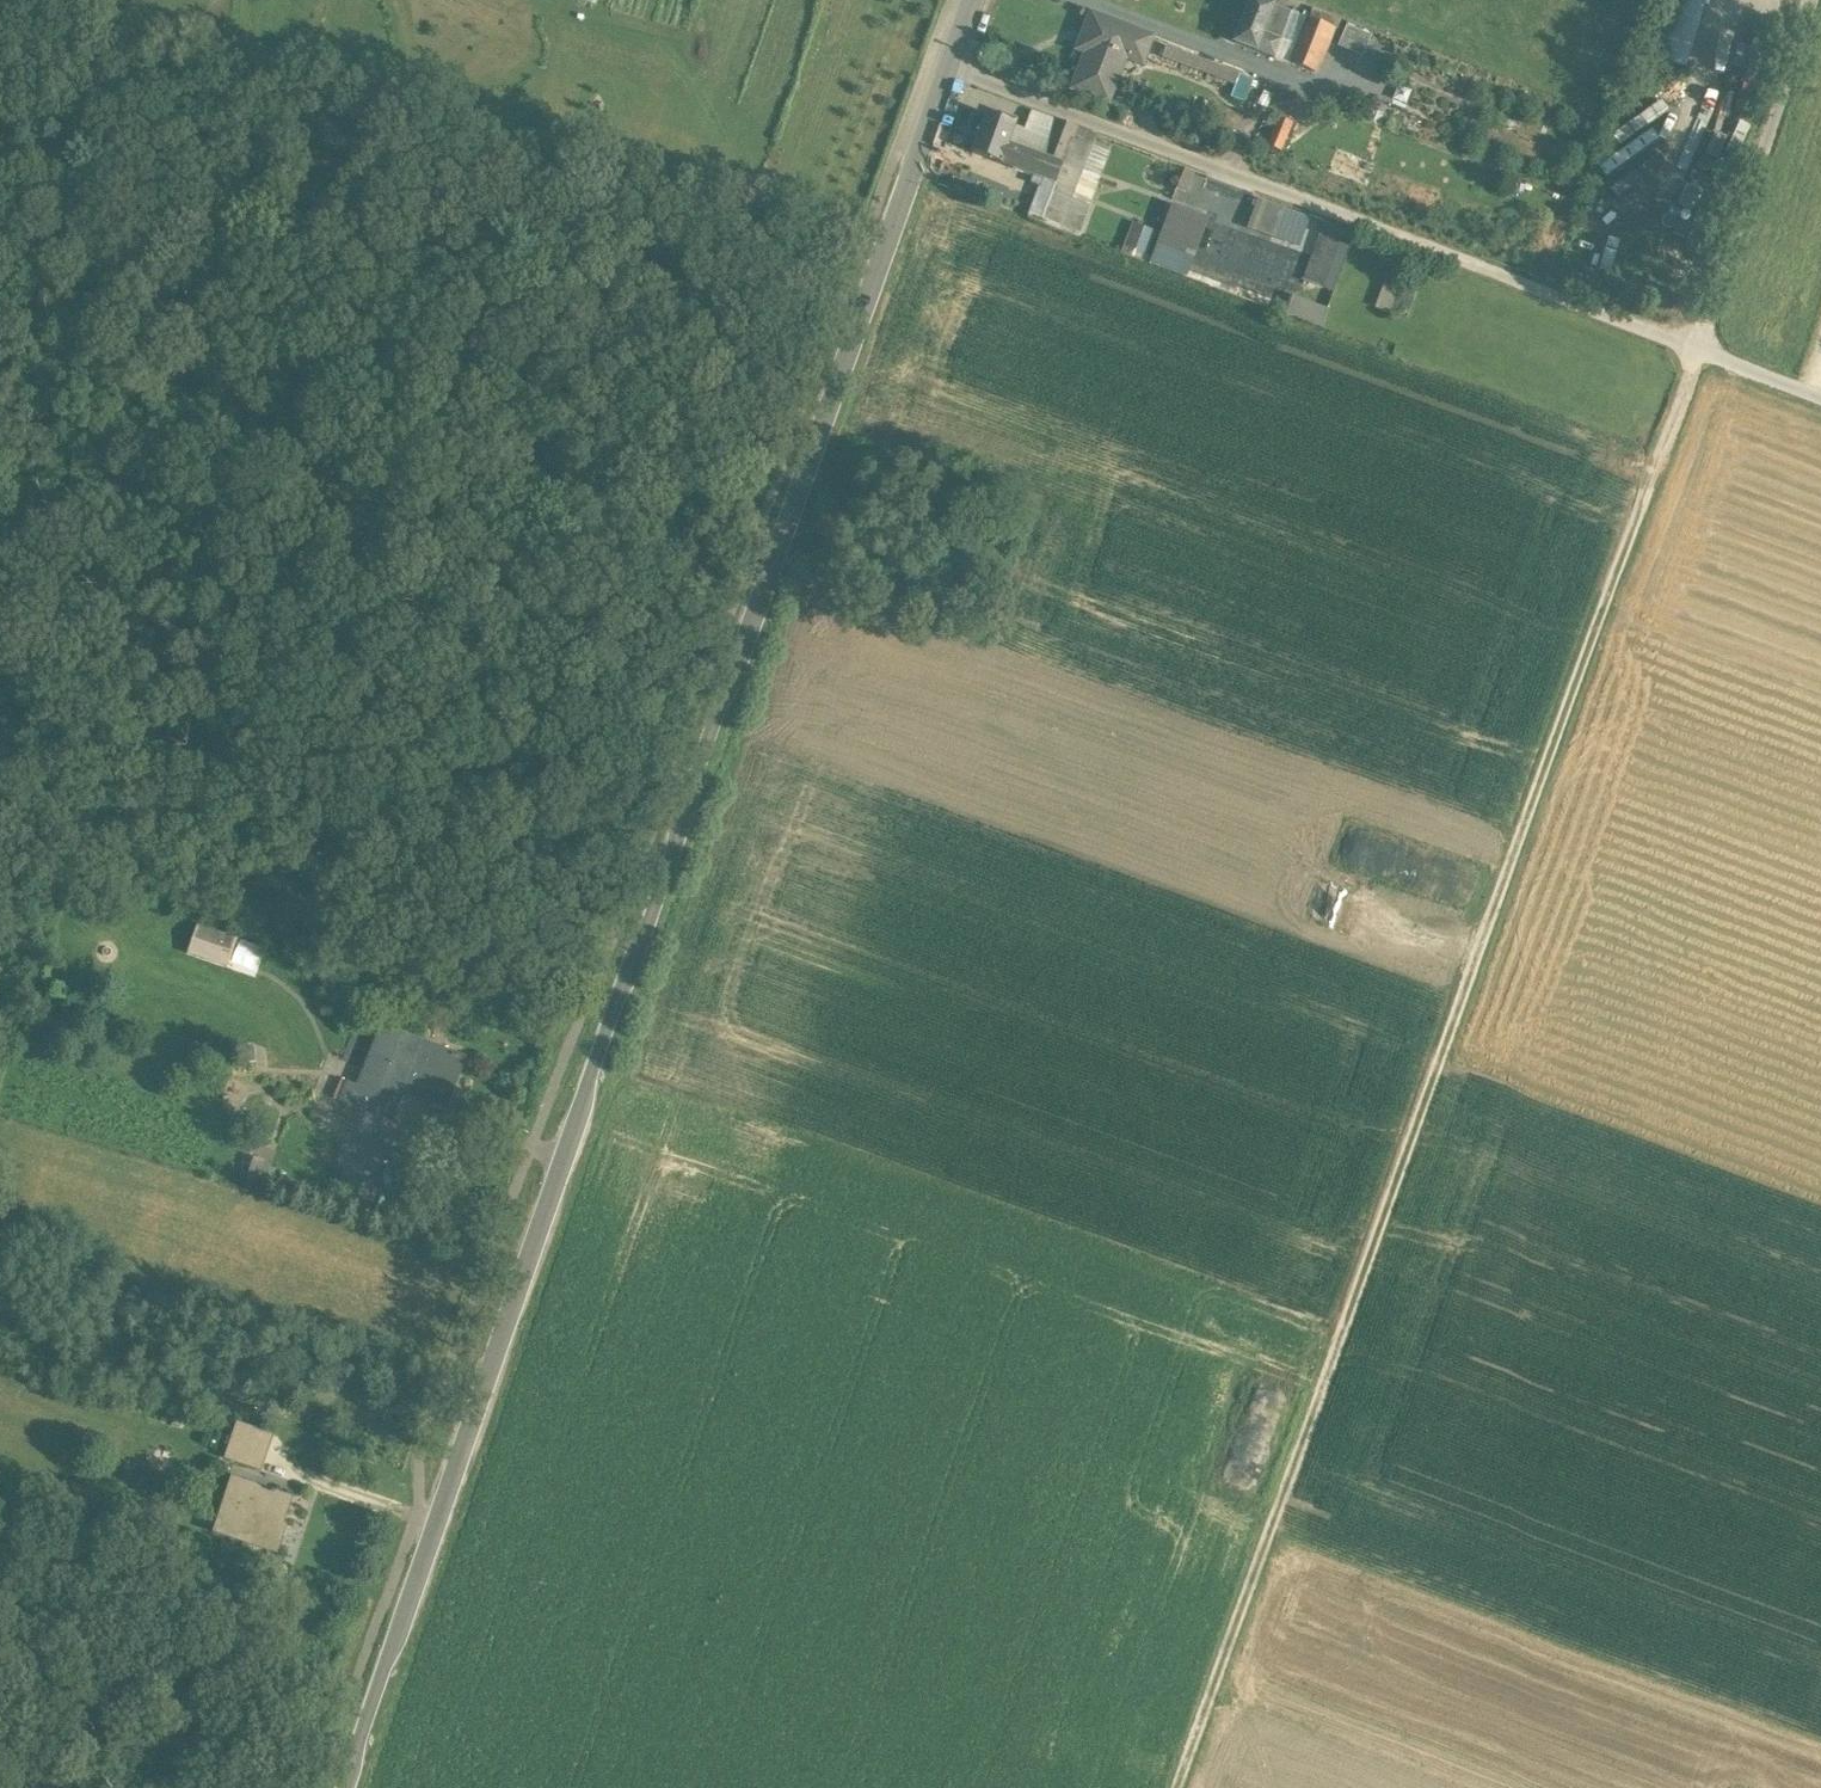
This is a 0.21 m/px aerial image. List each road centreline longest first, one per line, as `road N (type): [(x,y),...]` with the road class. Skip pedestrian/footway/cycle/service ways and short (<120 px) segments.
road 1 (track): [(948,67),(1696,351),(1183,1787)]
road 2 (tertiary): [(351,1787),(469,1458),(602,1038),(972,0)]
road 3 (track): [(1820,401),(1696,351),(1816,0)]

